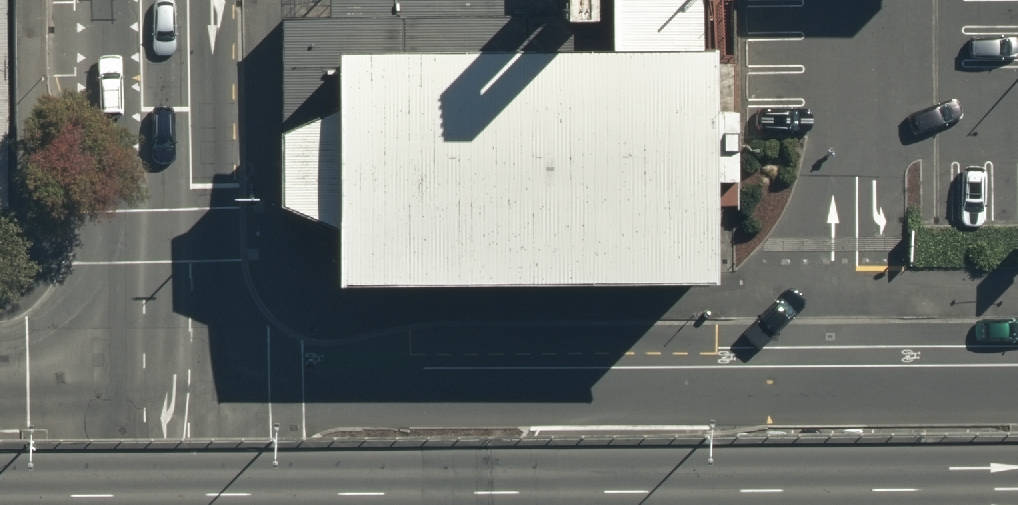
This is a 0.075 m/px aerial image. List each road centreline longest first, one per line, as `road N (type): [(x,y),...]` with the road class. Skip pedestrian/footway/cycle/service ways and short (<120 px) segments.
road 1 (primary): [(0,490),(1017,483)]
road 2 (primary): [(154,397),(744,392)]
road 3 (tertiary): [(151,0),(154,397)]
road 4 (primary): [(744,392),(1017,387)]
road 5 (primary): [(622,504),(638,462),(669,424),(705,401),(744,392)]
road 6 (primary): [(0,398),(154,397)]

